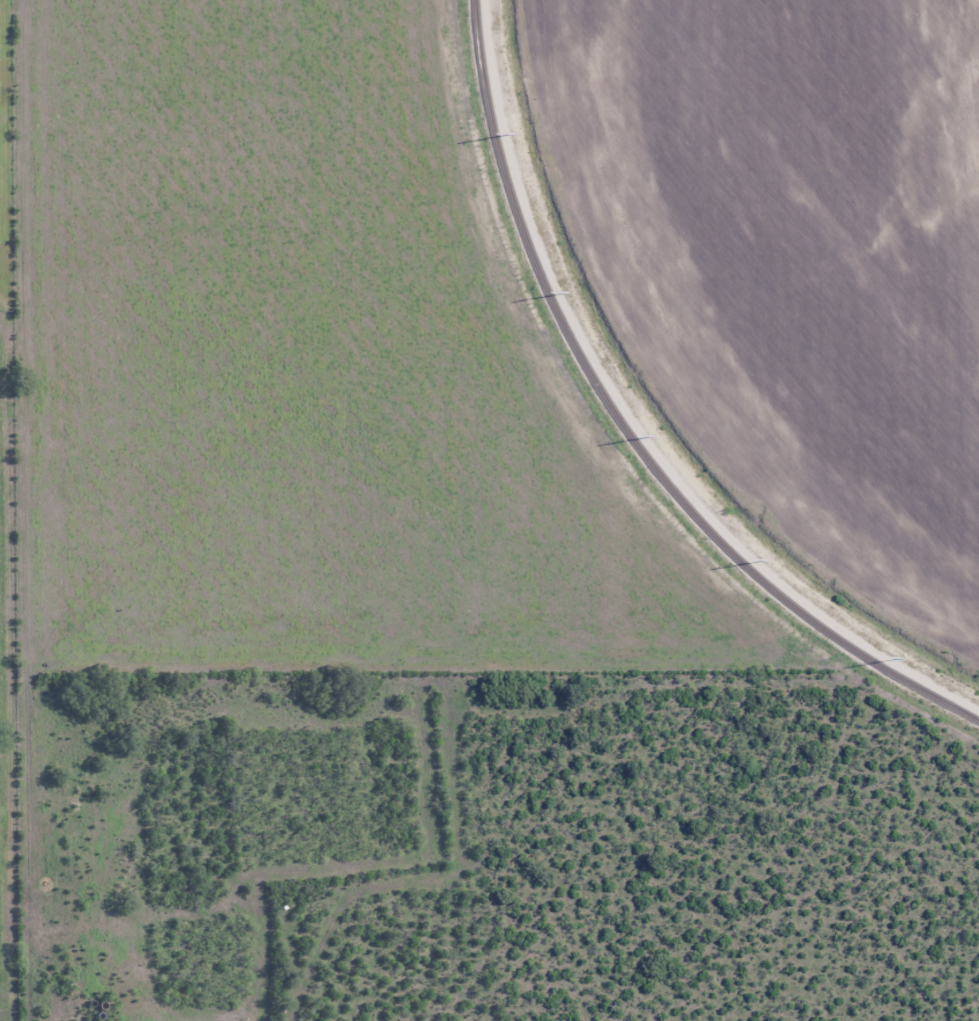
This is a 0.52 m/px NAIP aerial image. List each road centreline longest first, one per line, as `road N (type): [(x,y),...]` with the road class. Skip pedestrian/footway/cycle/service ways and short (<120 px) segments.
road 1 (residential): [(71,1020),(29,943),(30,0)]

